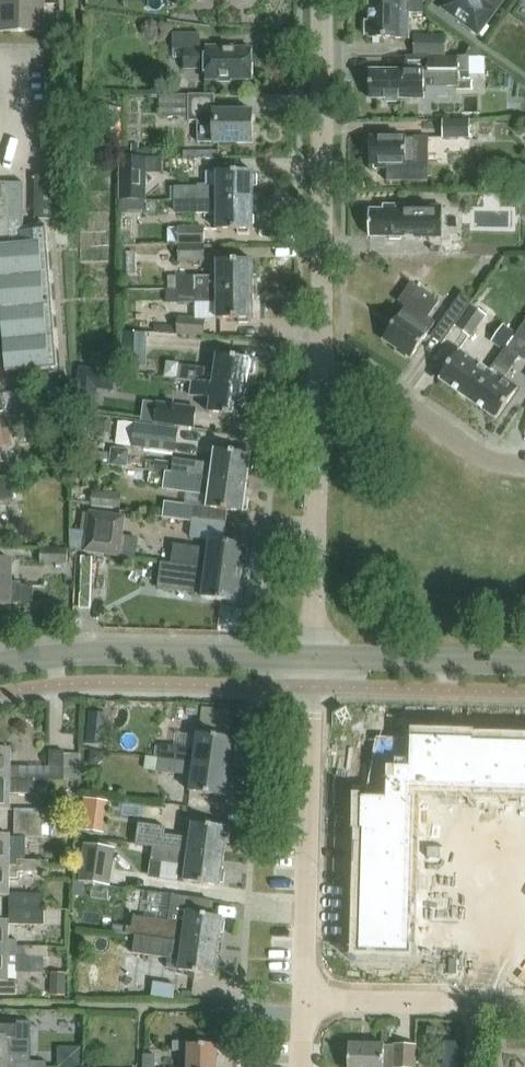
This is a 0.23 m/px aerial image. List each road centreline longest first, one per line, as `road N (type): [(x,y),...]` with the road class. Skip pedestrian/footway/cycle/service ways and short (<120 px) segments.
road 1 (residential): [(322,388),(322,0)]
road 2 (residential): [(310,1001),(315,659)]
road 3 (tertiary): [(0,665),(71,656),(315,659)]
road 4 (residential): [(315,659),(322,388)]
road 5 (residential): [(524,467),(472,451),(387,393),(322,388)]
road 6 (tertiary): [(524,663),(315,659)]
road 7 (residential): [(473,1005),(310,1001)]

